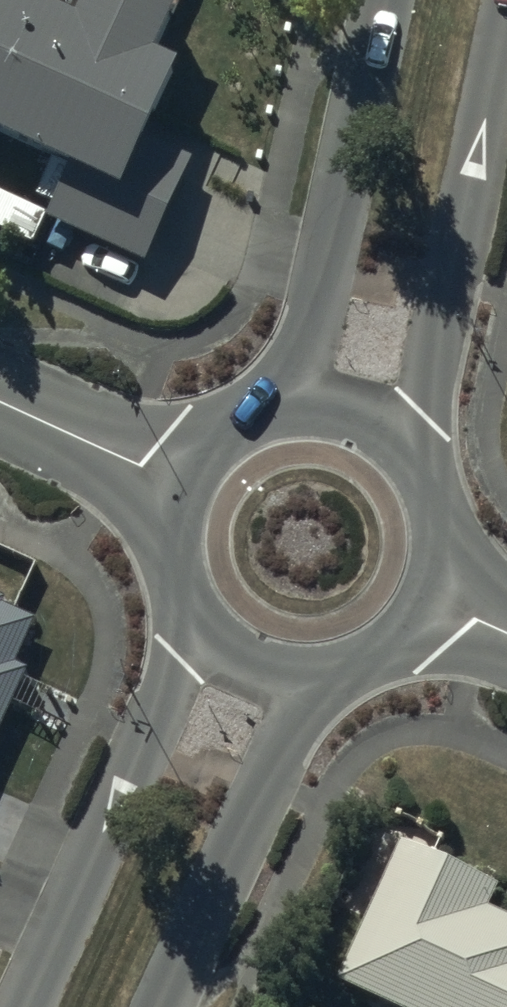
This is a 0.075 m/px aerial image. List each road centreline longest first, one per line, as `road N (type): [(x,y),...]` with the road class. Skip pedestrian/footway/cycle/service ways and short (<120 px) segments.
road 1 (tertiary): [(506,42),(414,459)]
road 2 (tertiary): [(25,1006),(197,619)]
road 3 (tertiary): [(290,411),(383,0)]
road 4 (tertiary): [(313,679),(163,1006)]
road 5 (residential): [(0,402),(186,491)]
road 6 (tertiary): [(414,459),(444,530),(430,606)]
road 7 (tertiary): [(430,606),(382,658),(313,679)]
road 8 (tertiary): [(290,411),(336,412),(379,429),(414,459)]
road 9 (tertiary): [(186,491),(225,439),(290,411)]
road 10 (tertiary): [(313,679),(273,674),(236,657),(197,619)]
road 11 (tertiary): [(197,619),(176,566),(186,491)]

